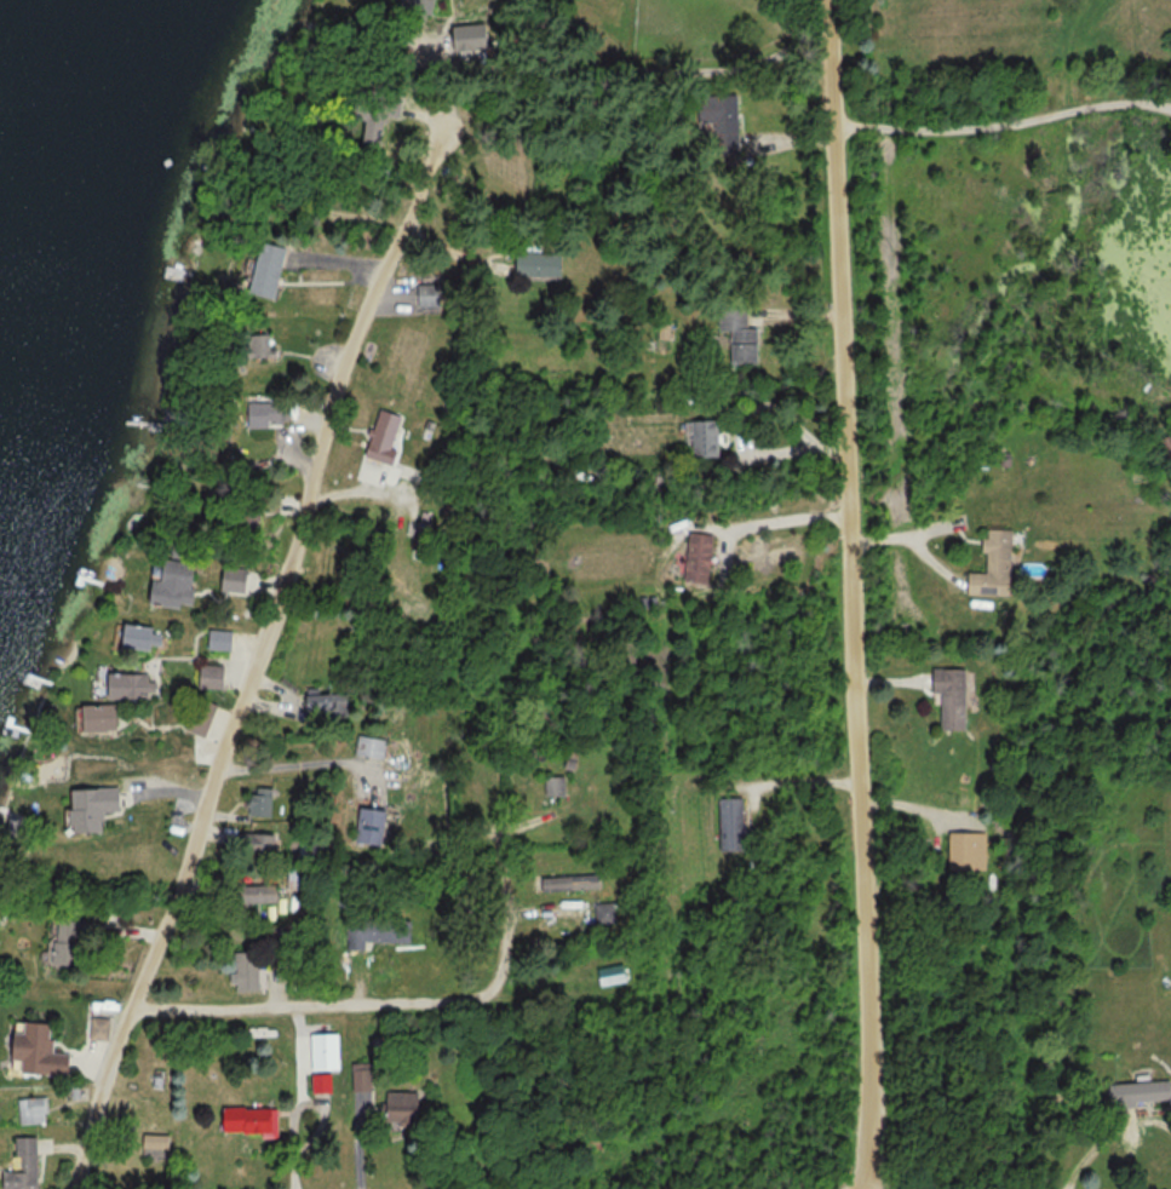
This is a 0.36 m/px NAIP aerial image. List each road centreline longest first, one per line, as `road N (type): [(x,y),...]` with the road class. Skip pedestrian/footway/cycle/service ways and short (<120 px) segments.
road 1 (residential): [(79,1188),(107,1076),(174,930),(352,368),(492,52)]
road 2 (residential): [(837,0),(865,516),(873,1182)]
road 3 (residential): [(134,1007),(381,1005),(480,993)]

